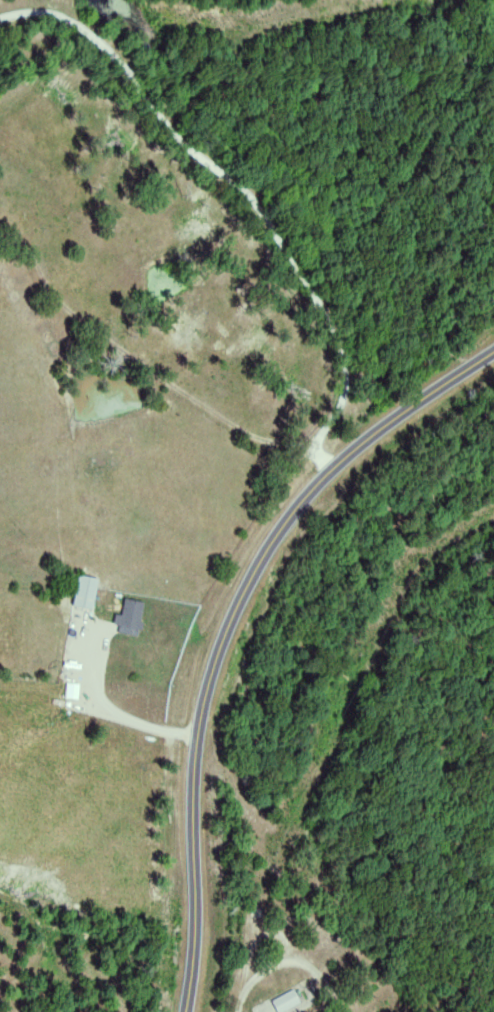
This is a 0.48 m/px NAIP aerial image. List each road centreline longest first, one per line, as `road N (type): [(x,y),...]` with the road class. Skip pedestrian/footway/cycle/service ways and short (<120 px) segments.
road 1 (primary): [(184,1011),(199,737),(240,607),(280,536),(342,463),(493,354)]

